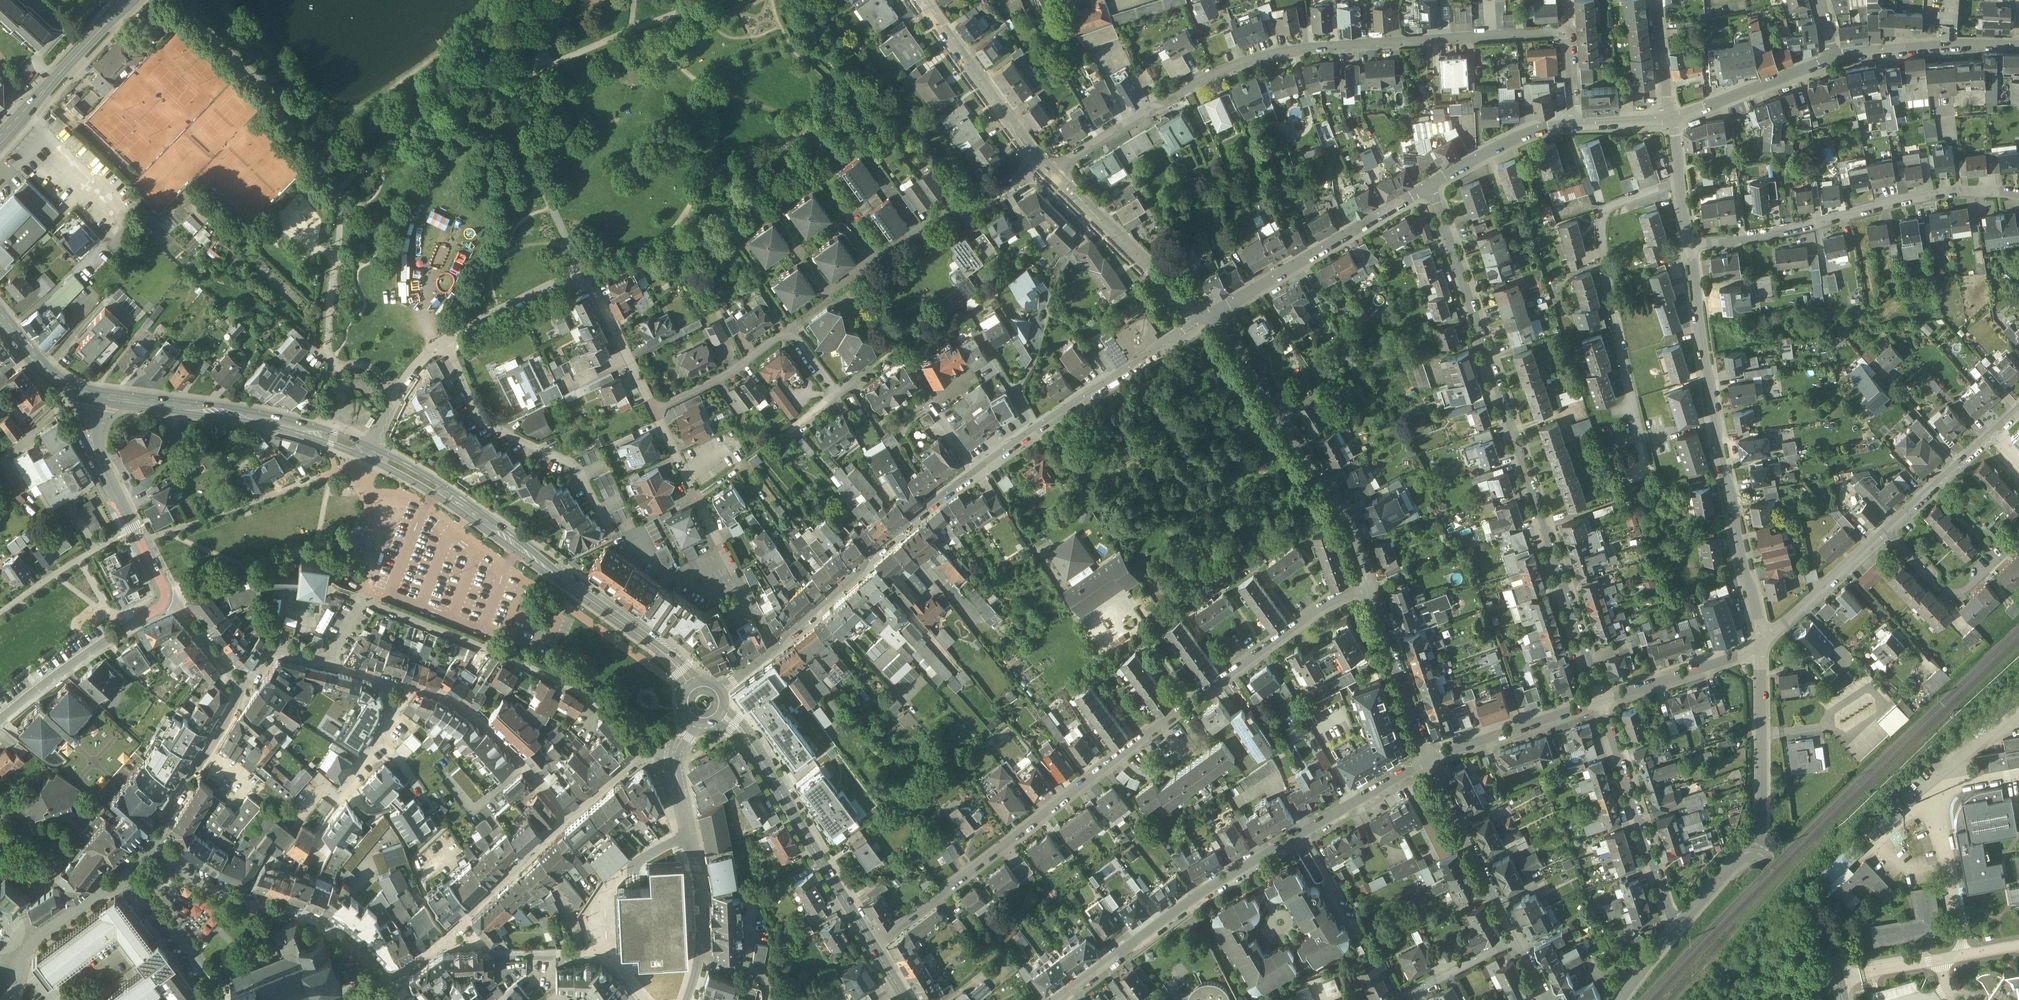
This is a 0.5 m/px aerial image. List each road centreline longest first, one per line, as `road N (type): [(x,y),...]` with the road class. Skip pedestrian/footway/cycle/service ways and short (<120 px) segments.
road 1 (residential): [(872,945),(1338,603),(1370,590)]
road 2 (residential): [(1050,173),(1178,93),(1265,56),(1571,32)]
road 3 (residential): [(1432,183),(1601,701)]
road 4 (residential): [(1059,999),(1193,899),(1428,760)]
road 5 (tertiary): [(366,451),(464,506),(659,649),(693,685)]
road 6 (residential): [(1690,248),(1717,442),(1761,645)]
road 7 (unclassified): [(568,821),(489,730),(432,693),(274,651),(238,681)]
road 8 (residential): [(462,920),(399,969),(377,971),(315,921),(239,901),(151,849)]
road 9 (residential): [(1690,248),(1935,197),(2018,193)]
road 10 (residential): [(361,597),(573,687),(607,711),(642,756)]
road 11 (residential): [(1370,590),(1334,497),(1208,316)]
road 12 (residential): [(654,410),(584,271),(444,342)]
road 13 (residential): [(1679,183),(1615,206),(1602,231),(1636,427)]
road 14 (tertiary): [(719,713),(746,736),(872,945)]
road 15 (residential): [(1208,316),(980,473)]
road 16 (tertiary): [(96,395),(259,419),(366,451)]
road 17 (residential): [(980,473),(775,647)]
road 18 (residential): [(1549,999),(1428,760)]
road 19 (residential): [(775,647),(654,410)]
road 20 (residential): [(1432,183),(1208,316)]
road 21 (residential): [(444,342),(485,426),(574,466),(599,511)]
road 22 (residential): [(1601,701),(1676,930)]
road 23 (residential): [(164,594),(93,445),(96,395)]
road 24 (residential): [(1761,645),(1762,836),(1750,855)]
road 25 (residential): [(1208,316),(1050,173)]
road 26 (tertiary): [(674,752),(697,857),(701,959)]
road 27 (unclassified): [(0,720),(157,609),(164,594)]
road 28 (residential): [(1043,167),(920,0)]
road 29 (residential): [(151,849),(239,696),(238,681)]
road 30 (tertiary): [(0,139),(130,0)]
road 31 (residential): [(2018,46),(1833,57)]
road 32 (residential): [(1428,760),(1601,701)]
road 33 (residential): [(1428,760),(1370,590)]
road 34 (tertiary): [(1750,855),(1796,887),(1824,929),(1843,999)]
road 35 (residential): [(1886,531),(2018,411)]
road 36 (residential): [(1833,57),(1670,120)]
road 37 (residential): [(1601,701),(1761,645)]
road 38 (residential): [(1761,645),(1886,531)]
road 39 (residential): [(654,410),(734,370),(790,328)]
road 40 (residential): [(1577,123),(1516,137),(1432,183)]
road 41 (residential): [(605,951),(505,955),(462,920)]
road 42 (residential): [(1886,531),(1945,593),(1968,592),(2000,561)]
road 43 (residential): [(214,999),(130,871)]
road 44 (residential): [(130,871),(33,943),(18,971)]
road 45 (residential): [(568,821),(462,920)]
road 46 (residential): [(444,342),(411,373),(366,451)]
road 47 (tertiary): [(96,395),(54,379),(0,317)]
road 48 (residential): [(1655,0),(1670,120)]

